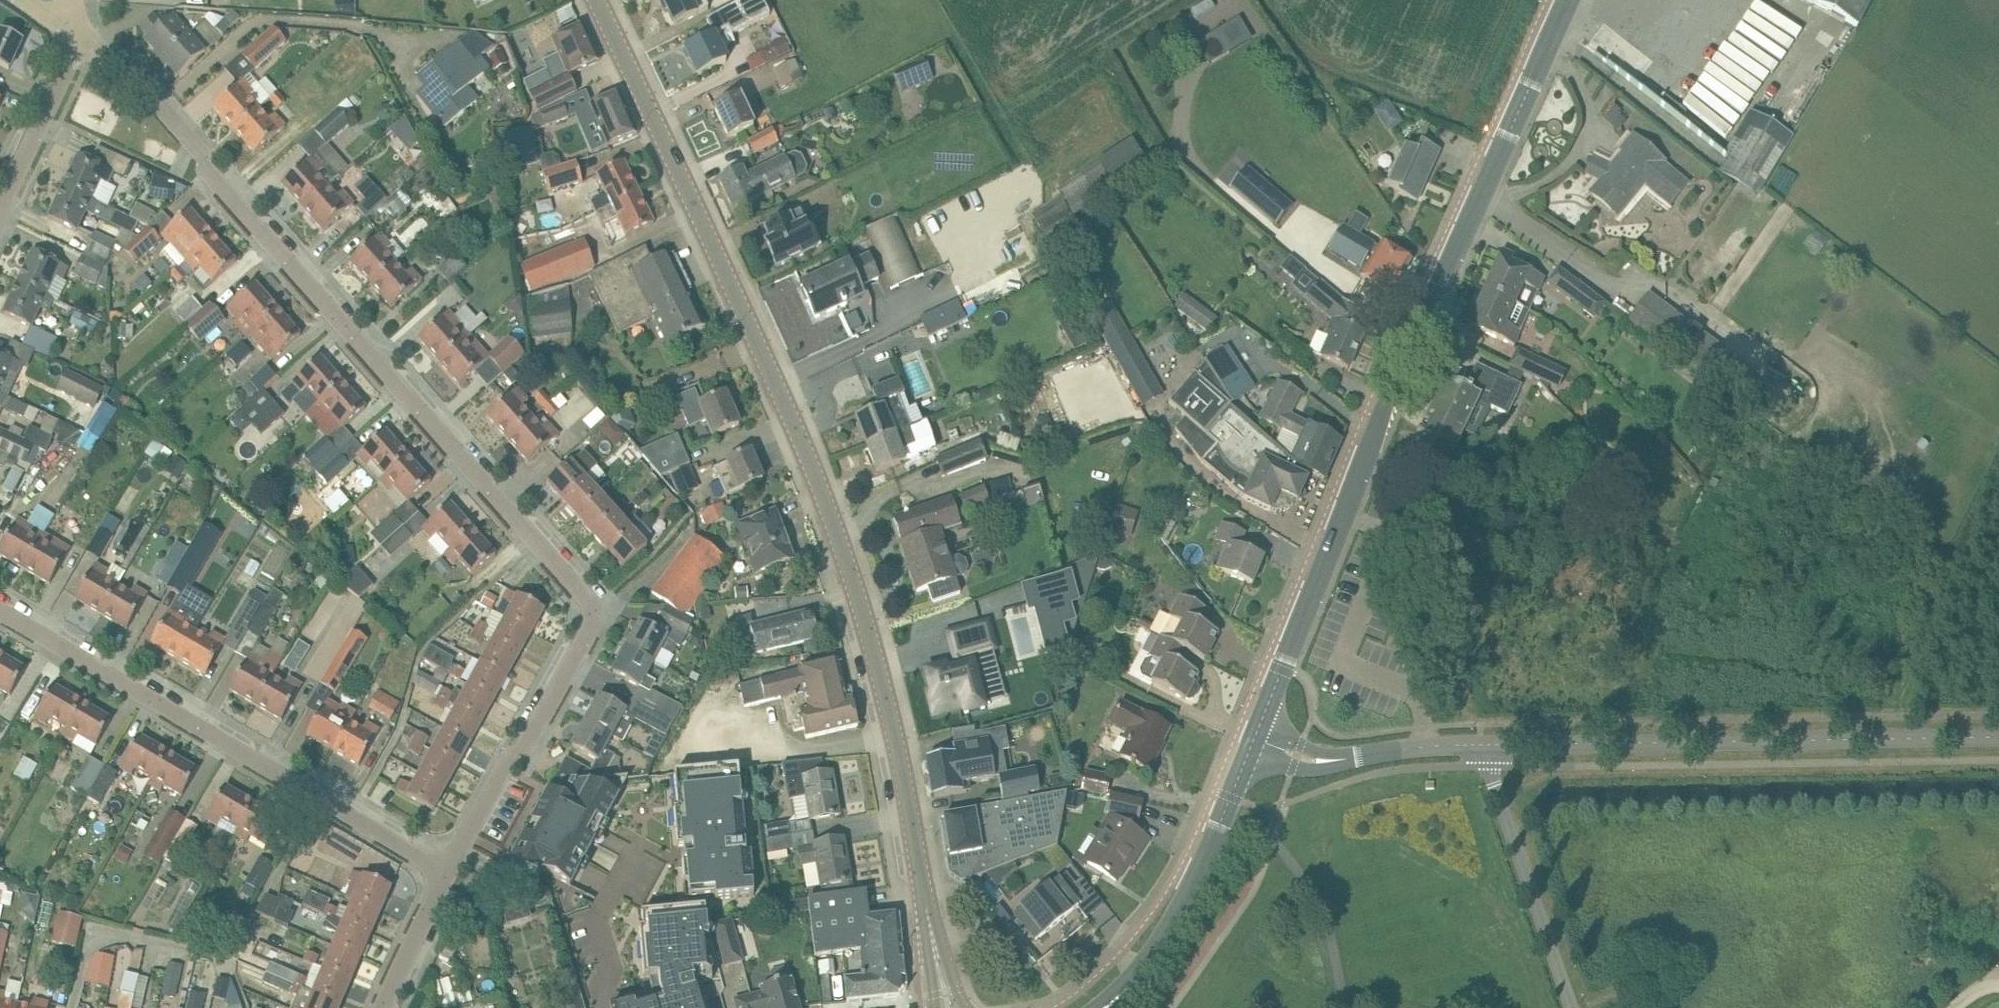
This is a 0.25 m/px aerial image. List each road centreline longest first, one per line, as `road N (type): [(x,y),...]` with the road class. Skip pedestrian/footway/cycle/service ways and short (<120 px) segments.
road 1 (residential): [(447,870),(590,622),(581,593),(103,49),(74,27)]
road 2 (tertiary): [(950,1007),(858,616),(788,420),(597,0)]
road 3 (tertiary): [(1255,739),(1405,359),(1570,0)]
road 4 (unclassified): [(1480,744),(1998,739)]
road 5 (residential): [(447,870),(0,610)]
road 6 (tertiary): [(1095,1007),(1167,925),(1208,854),(1255,739)]
road 7 (unclassified): [(1567,1007),(1480,744)]
road 8 (unclassified): [(1255,739),(1326,760),(1480,744)]
road 9 (residential): [(0,210),(69,60),(74,27)]
road 10 (residential): [(601,1007),(613,970),(599,915),(636,847)]
road 11 (residential): [(389,1007),(447,870)]

